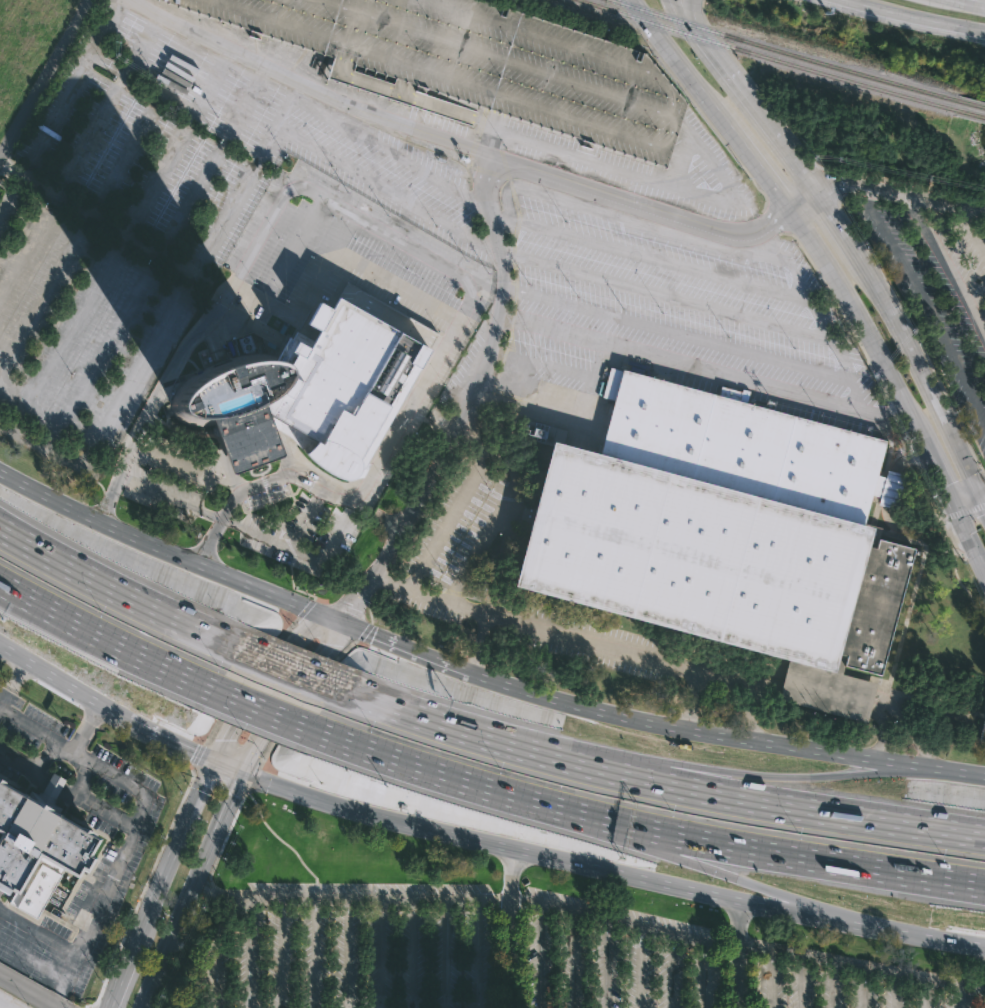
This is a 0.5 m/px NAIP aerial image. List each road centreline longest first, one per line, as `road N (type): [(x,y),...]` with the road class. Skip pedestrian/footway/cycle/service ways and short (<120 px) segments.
road 1 (secondary): [(242,773),(362,813),(866,926)]
road 2 (motorway): [(465,778),(661,833),(984,886)]
road 3 (motorway): [(984,838),(664,784),(525,747)]
road 4 (secondary): [(924,768),(707,737),(484,678)]
road 5 (motorway): [(465,778),(866,926)]
road 6 (motorway): [(924,768),(761,777),(525,747)]
road 7 (secondary): [(338,621),(0,468)]
road 8 (tertiary): [(984,509),(922,374),(855,264)]
road 9 (tertiary): [(791,211),(920,440)]
road 10 (secondary): [(141,1007),(242,773)]
road 11 (secondary): [(0,645),(100,706),(218,762)]
road 12 (motorway): [(232,642),(23,545)]
road 13 (motorway): [(0,582),(204,681)]
road 14 (secondary): [(218,762),(134,943)]
road 15 (motorway): [(525,747),(346,690)]
road 16 (tertiary): [(785,154),(690,24)]
road 17 (motorway): [(314,730),(465,778)]
road 18 (secondary): [(484,678),(338,621)]
road 19 (tertiary): [(631,3),(721,116)]
road 20 (trunk): [(850,0),(984,34)]
road 21 (motorway): [(346,690),(232,642)]
road 22 (motorway): [(204,681),(314,730)]
road 23 (secondary): [(866,926),(984,947)]

